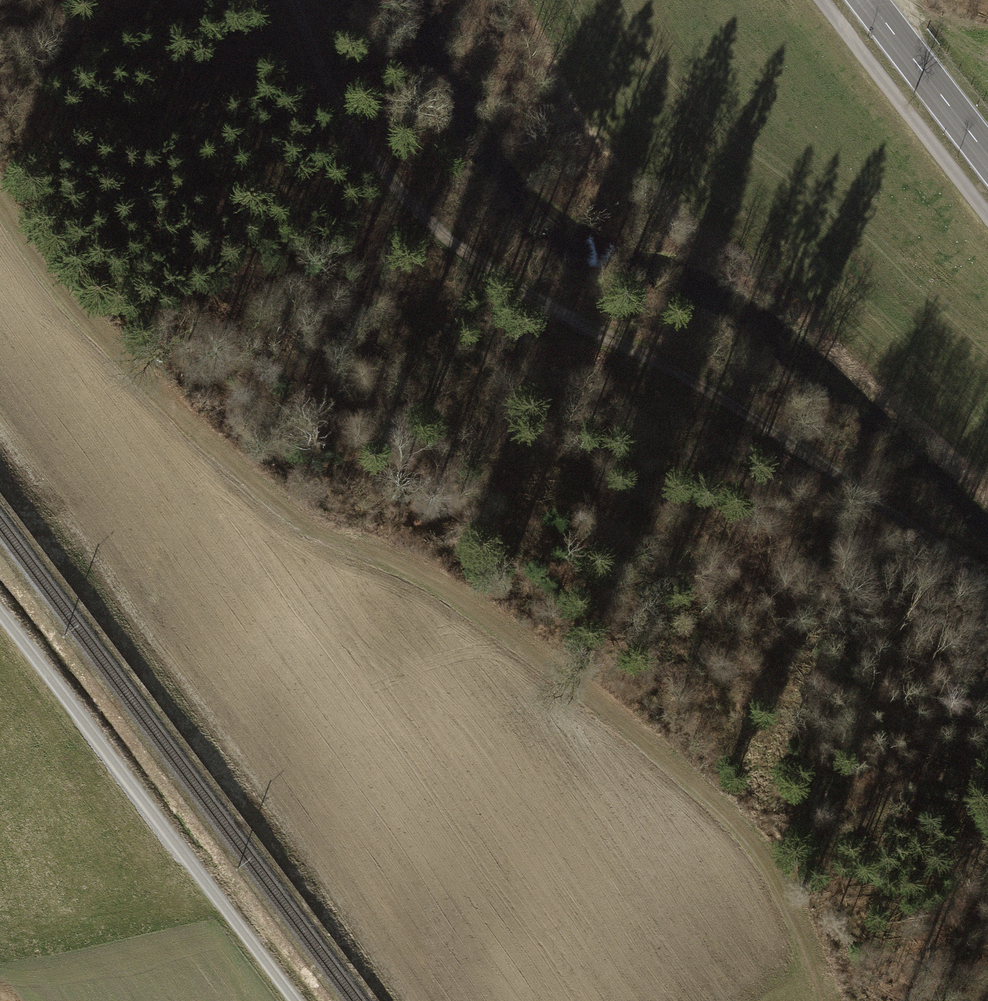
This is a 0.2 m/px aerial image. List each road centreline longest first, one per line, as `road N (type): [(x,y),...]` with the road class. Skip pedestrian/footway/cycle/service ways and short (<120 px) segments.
road 1 (track): [(0,207),(97,336),(276,503),(488,623),(718,810),(768,875),(821,1000)]
road 2 (track): [(987,589),(776,434),(501,277),(430,223),(346,119),(292,0)]
road 3 (track): [(0,611),(294,1000)]
road 4 (secondary): [(987,157),(866,0)]

